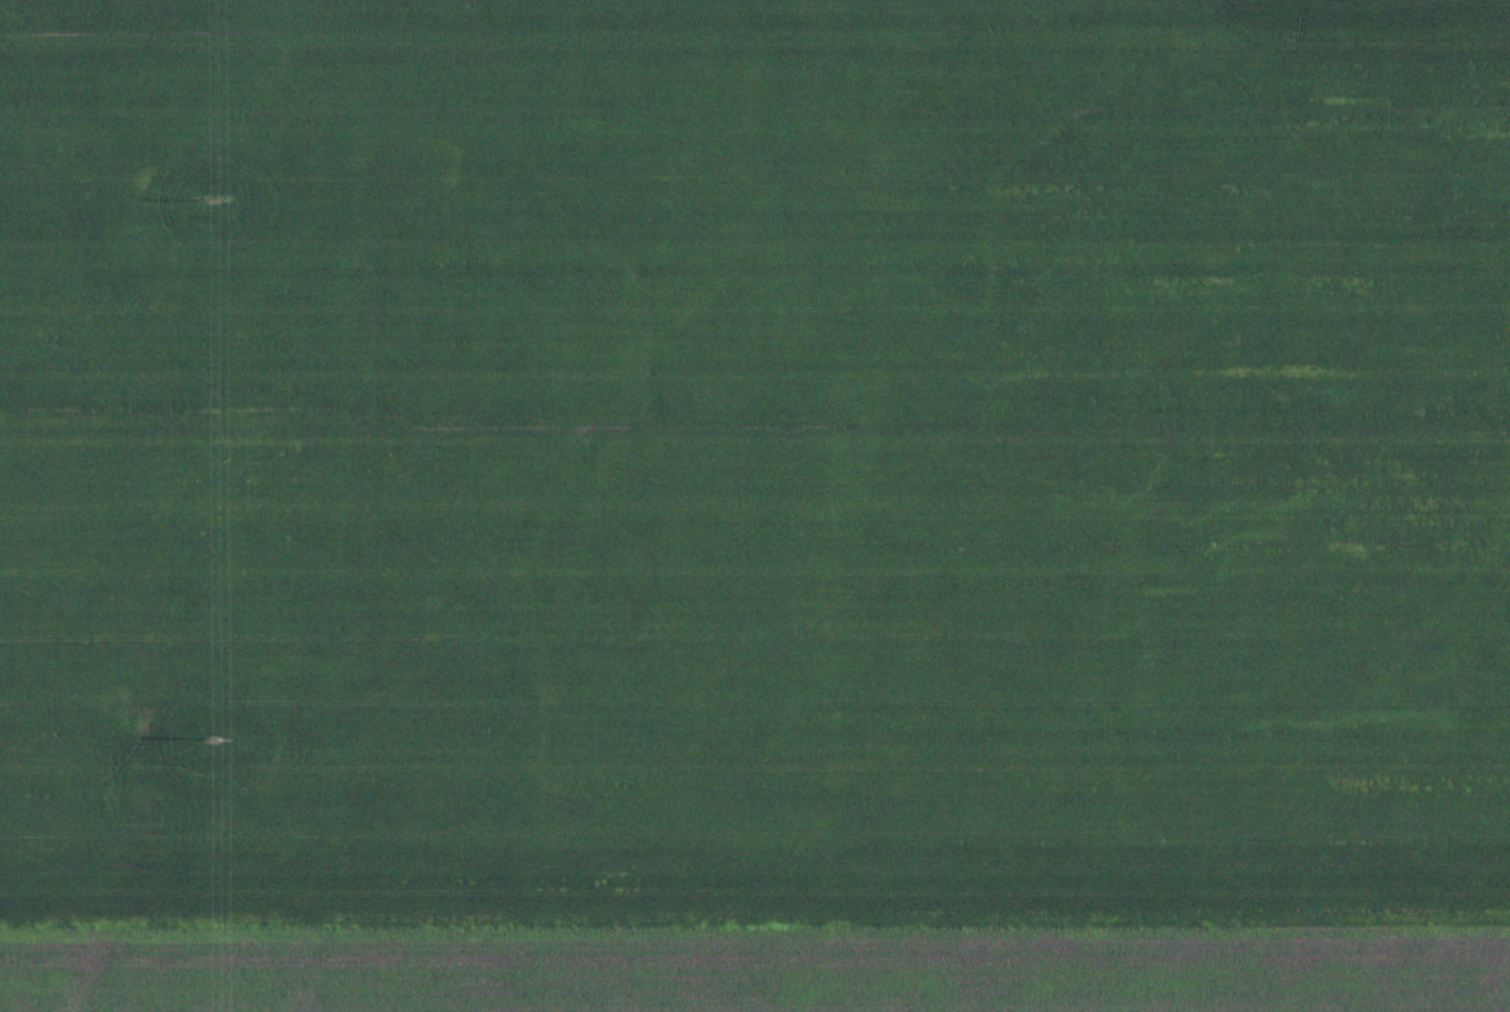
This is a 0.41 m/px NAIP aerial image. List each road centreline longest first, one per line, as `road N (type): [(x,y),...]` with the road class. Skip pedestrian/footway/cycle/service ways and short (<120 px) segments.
road 1 (track): [(202,233),(201,1011)]

